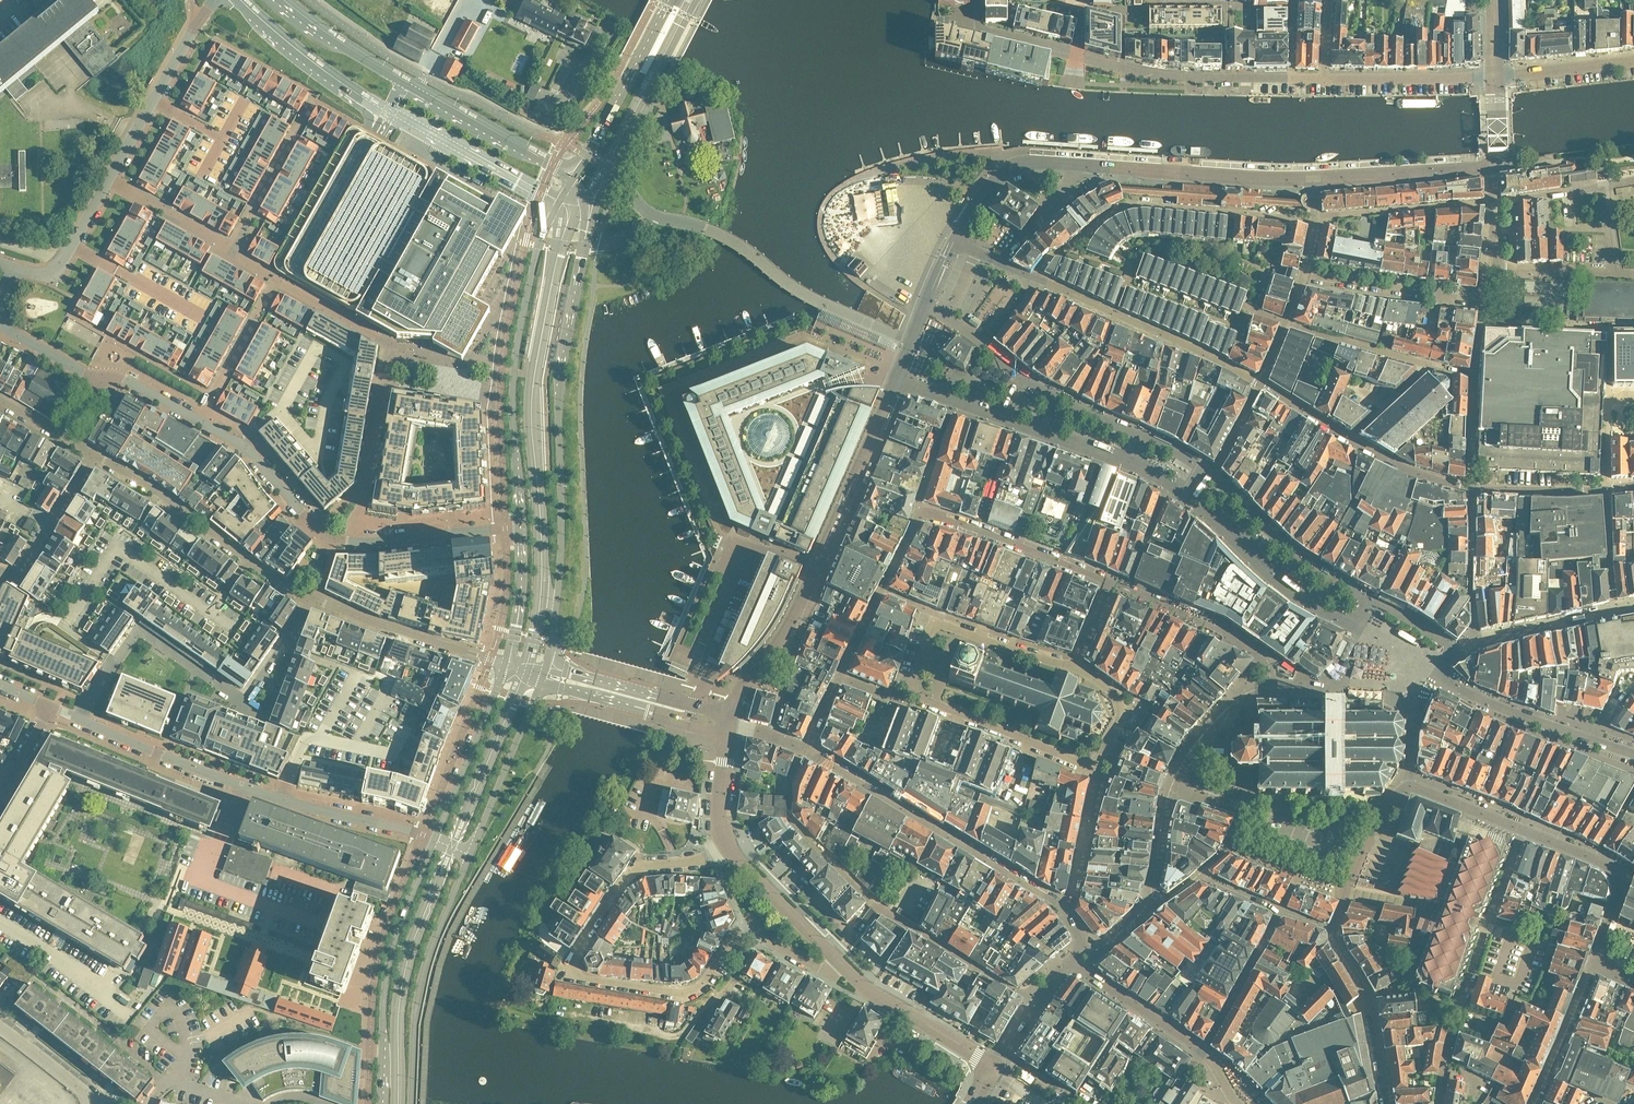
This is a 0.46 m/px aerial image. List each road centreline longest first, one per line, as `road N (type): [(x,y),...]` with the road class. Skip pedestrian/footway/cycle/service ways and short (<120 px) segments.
road 1 (residential): [(730,725),(740,689),(795,616),(955,239)]
road 2 (residential): [(727,847),(709,858),(635,870),(579,942),(576,973),(690,991),(752,921),(819,968),(839,963)]
road 3 (residential): [(521,528),(334,540),(241,444),(105,376)]
road 4 (secondary): [(546,667),(561,552),(560,379),(590,210)]
road 5 (residential): [(1261,384),(1358,446),(1442,482),(1484,491),(1633,485)]
road 6 (residential): [(840,676),(917,511),(1109,582)]
road 7 (residential): [(1034,1005),(876,907),(815,849),(788,813),(790,778),(804,748)]
road 8 (residential): [(979,0),(984,30),(1101,64),(1184,78),(1322,78)]
road 9 (residential): [(12,265),(53,275),(216,0)]
road 10 (secondary): [(557,205),(538,248),(514,368),(521,528)]
road 11 (residential): [(1066,915),(804,748)]
road 12 (residential): [(1032,276),(1125,206),(1315,219)]
road 13 (residential): [(433,839),(283,800),(160,754)]
road 14 (residential): [(1606,184),(1619,275),(1498,270),(1495,202)]
road 15 (secondary): [(433,839),(390,956),(382,1103)]
road 16 (secondary): [(412,1103),(423,970),(469,854)]
road 17 (residential): [(95,455),(307,597)]
road 18 (residential): [(1032,276),(1261,384)]
road 19 (residential): [(1346,892),(1372,821),(1408,787),(1522,828)]
road 20 (secondary): [(592,204),(692,0)]
road 21 (residential): [(1088,165),(1313,181)]
road 22 (residential): [(1071,667),(936,624),(907,696)]
road 23 (residential): [(307,597),(505,664)]
road 24 (secondary): [(669,0),(572,179)]
road 25 (residential): [(907,696),(1095,763)]
road 26 (residential): [(1476,380),(1286,324)]
road 27 (residential): [(1522,828),(1616,875),(1593,964)]
road 28 (residential): [(540,683),(699,726),(730,725)]
road 29 (residential): [(730,725),(696,705),(546,667)]
road 30 (secondary): [(572,179),(406,81)]
road 31 (secondary): [(389,111),(557,205)]
road 32 (secondary): [(505,664),(433,839)]
road 33 (residential): [(194,669),(242,707),(307,597)]
road 34 (residential): [(992,1068),(868,991),(839,963)]
road 35 (secondary): [(241,0),(319,66),(389,111)]
road 36 (secondary): [(469,854),(540,683)]
road 37 (residential): [(1069,963),(1202,1050),(1216,1070)]
road 38 (residential): [(1438,1103),(1488,927)]
road 39 (residential): [(1388,1103),(1368,998),(1334,930)]
road 40 (residential): [(1313,181),(1494,169)]
road 41 (residential): [(1315,219),(1495,202)]
road 42 (residential): [(1483,300),(1304,275)]
road 43 (residential): [(82,719),(140,630),(194,669)]
road 44 (residential): [(1322,78),(1493,79)]
road 45 (residential): [(955,239),(1007,167),(1088,165)]
road 46 (residential): [(839,963),(727,847)]
road 47 (residential): [(0,579),(22,569),(95,455)]
road 48 (residential): [(1066,915),(1097,785),(1095,763)]
road 49 (residential): [(1532,1103),(1593,964)]
road 50 (residential): [(1488,927),(1440,908),(1346,892)]
road 51 (secondary): [(406,81),(285,0)]
road 52 (residential): [(1493,79),(1633,62)]
road 53 (secondary): [(521,528),(520,605),(505,664)]
road 54 (residential): [(1002,263),(1088,165)]
road 55 (residential): [(1095,763),(1121,707),(1114,693),(1071,667)]
road 56 (residential): [(727,847),(719,816),(730,725)]

